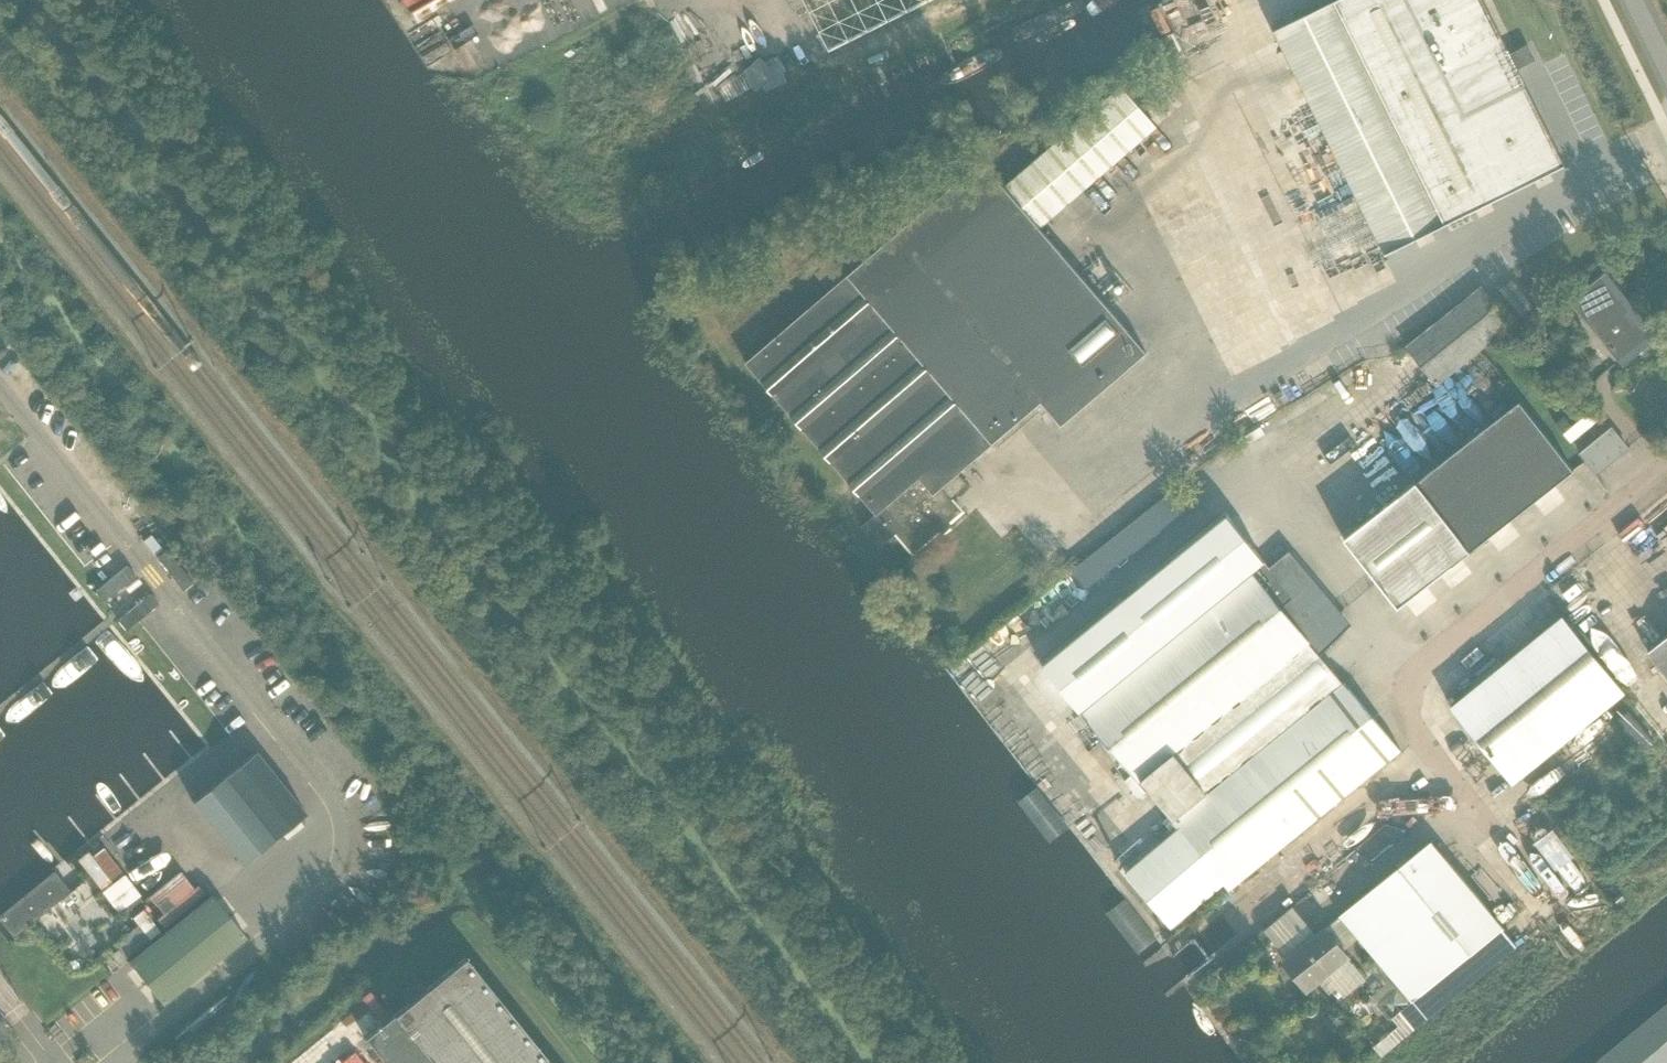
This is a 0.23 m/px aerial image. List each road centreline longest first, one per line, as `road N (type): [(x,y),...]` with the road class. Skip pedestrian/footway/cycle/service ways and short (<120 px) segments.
road 1 (unclassified): [(1492,834),(1419,737),(1411,710),(1427,657),(1666,470)]

